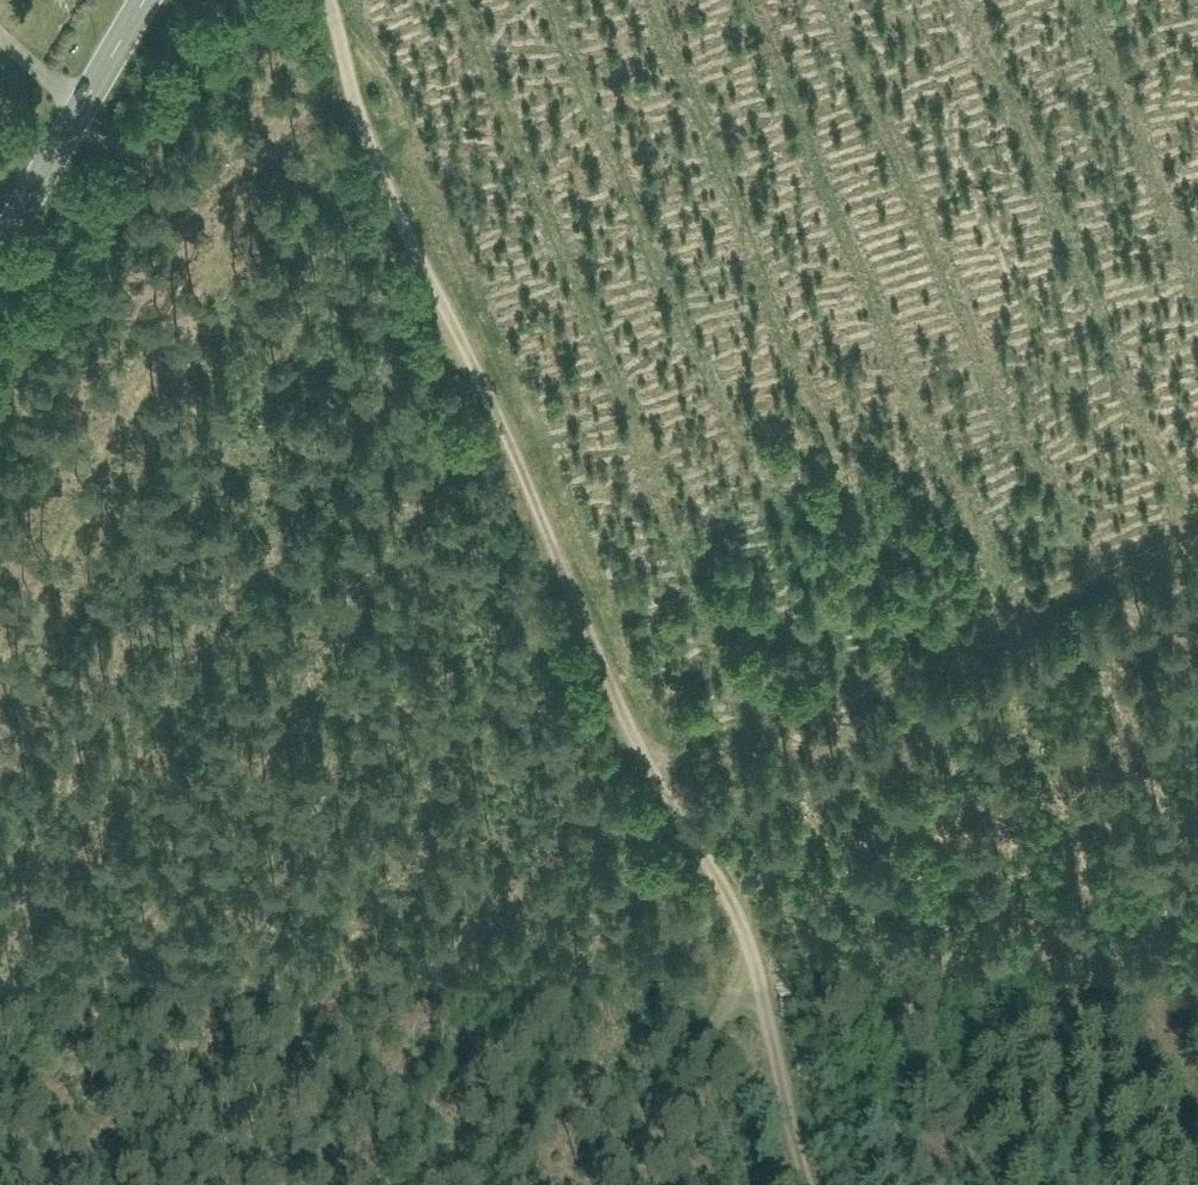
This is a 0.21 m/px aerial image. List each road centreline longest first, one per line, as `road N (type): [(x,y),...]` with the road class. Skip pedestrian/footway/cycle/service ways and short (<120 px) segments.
road 1 (track): [(329,0),(843,1184)]
road 2 (track): [(1197,544),(673,789)]
road 3 (secondary): [(0,246),(144,0)]
road 4 (track): [(644,1184),(682,1096),(768,1006)]

